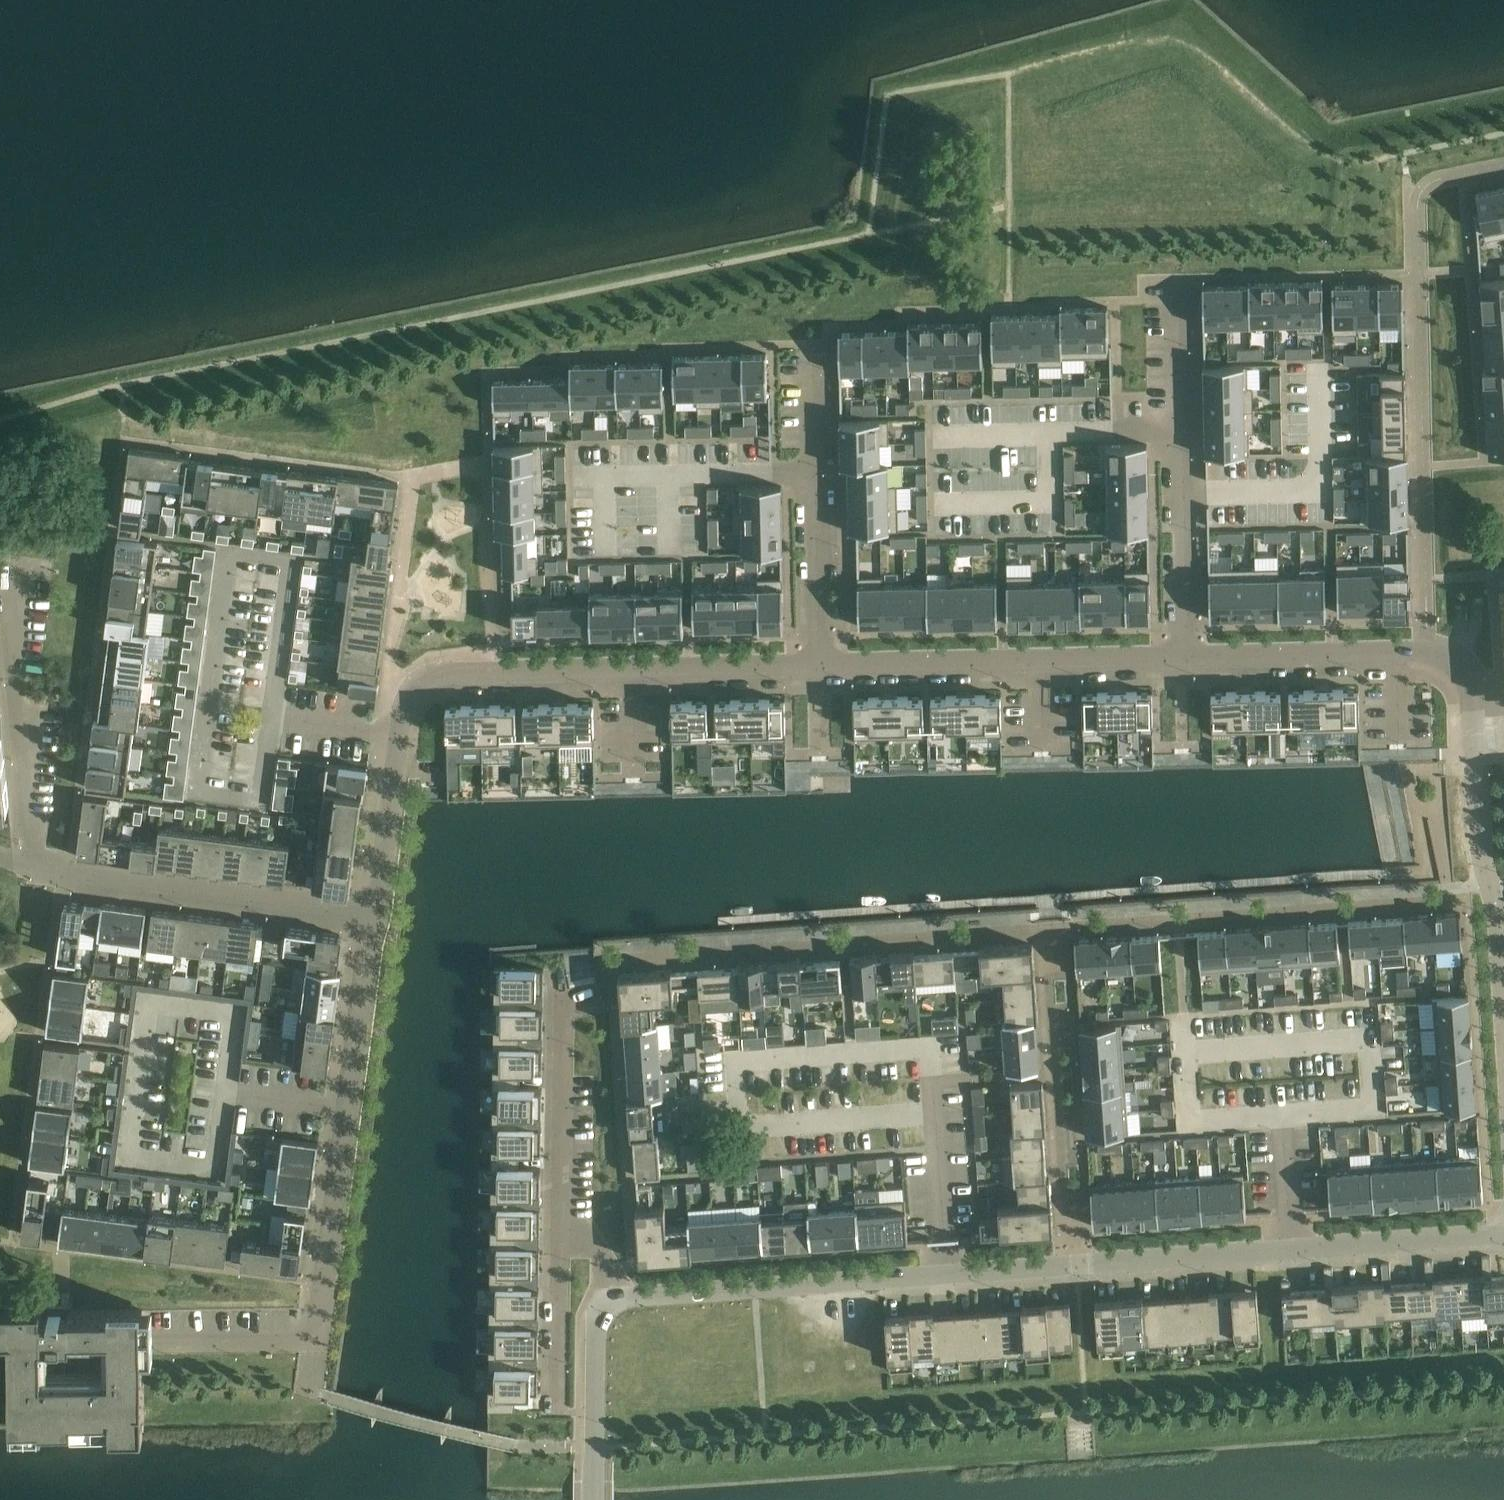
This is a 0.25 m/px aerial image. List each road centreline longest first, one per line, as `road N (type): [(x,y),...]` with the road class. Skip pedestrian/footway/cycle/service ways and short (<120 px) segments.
road 1 (tertiary): [(1503,1236),(634,1299)]
road 2 (residential): [(375,918),(63,874),(33,862),(9,607),(20,567)]
road 3 (residential): [(819,666),(428,681),(409,699),(375,918)]
road 4 (residential): [(1175,282),(1187,658)]
road 5 (residential): [(375,918),(323,1283)]
road 6 (residential): [(1187,658),(819,666)]
road 7 (residential): [(1473,744),(1471,691),(1445,659),(1411,653),(1187,658)]
road 8 (residential): [(812,346),(819,666)]
road 9 (residential): [(1503,1012),(1473,744)]
road 10 (residential): [(561,1234),(563,993)]
road 11 (residential): [(162,1347),(312,1344),(323,1283)]
road 12 (tertiary): [(593,1499),(597,1321),(615,1301)]
road 13 (residential): [(557,1412),(561,1234)]

